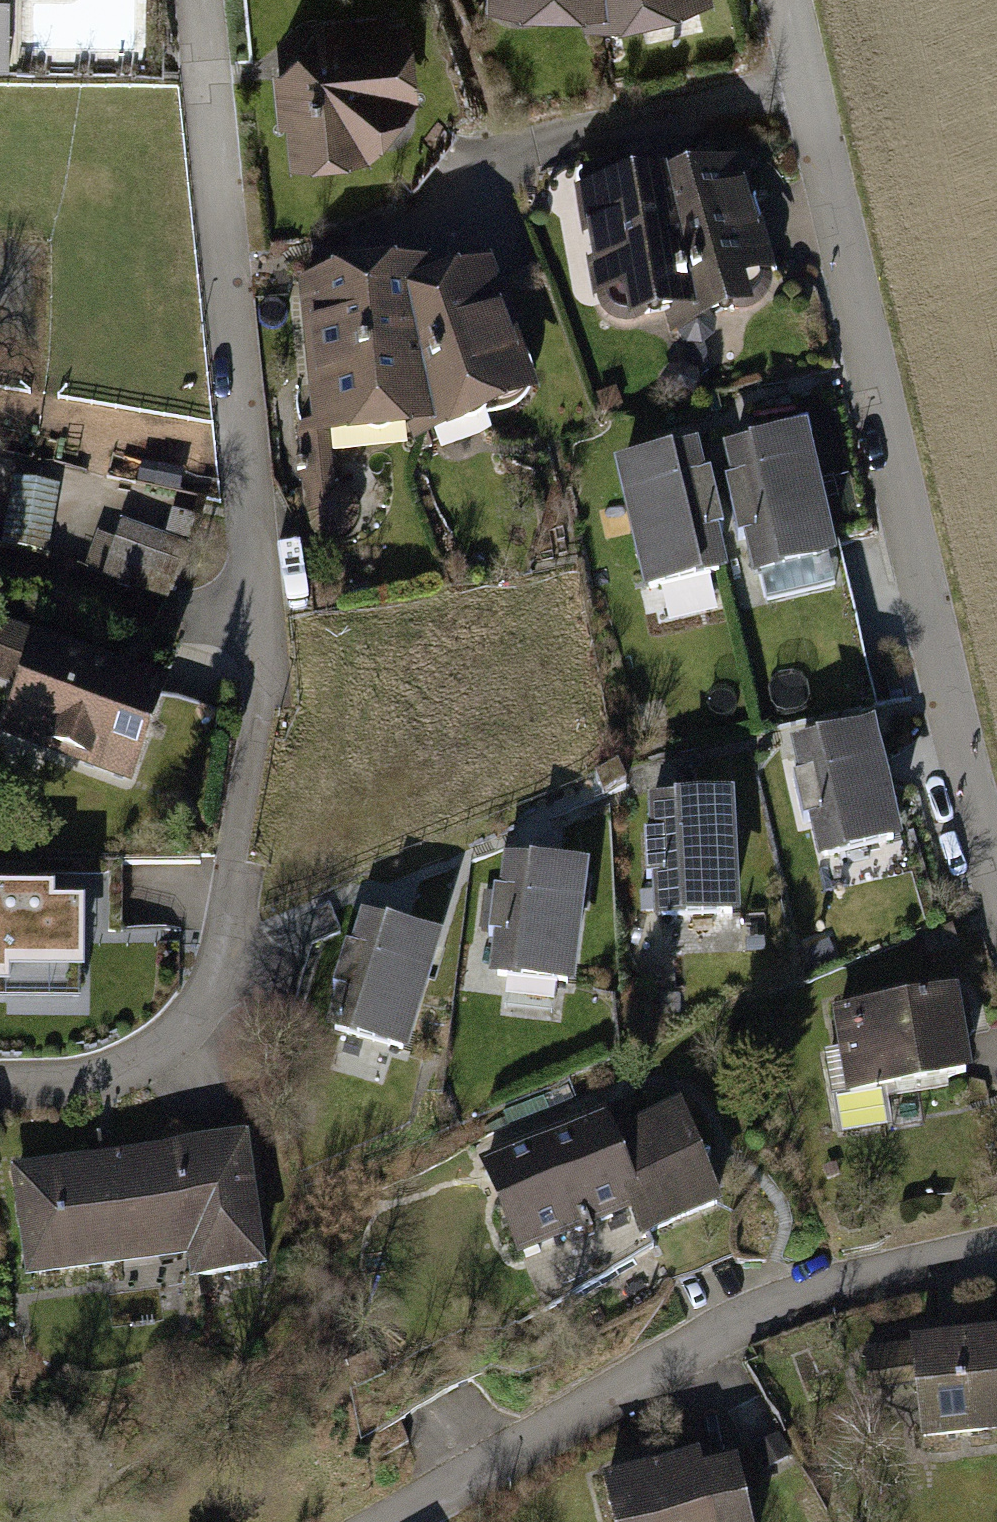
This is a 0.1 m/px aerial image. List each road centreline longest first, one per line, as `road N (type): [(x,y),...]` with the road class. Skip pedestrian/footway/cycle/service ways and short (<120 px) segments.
road 1 (residential): [(996,841),(951,699),(789,0)]
road 2 (residential): [(996,1252),(835,1289),(705,1334),(375,1521)]
road 3 (residential): [(201,0),(261,616)]
road 4 (residential): [(222,956),(205,1001),(176,1038),(133,1063),(87,1078),(0,1082)]

